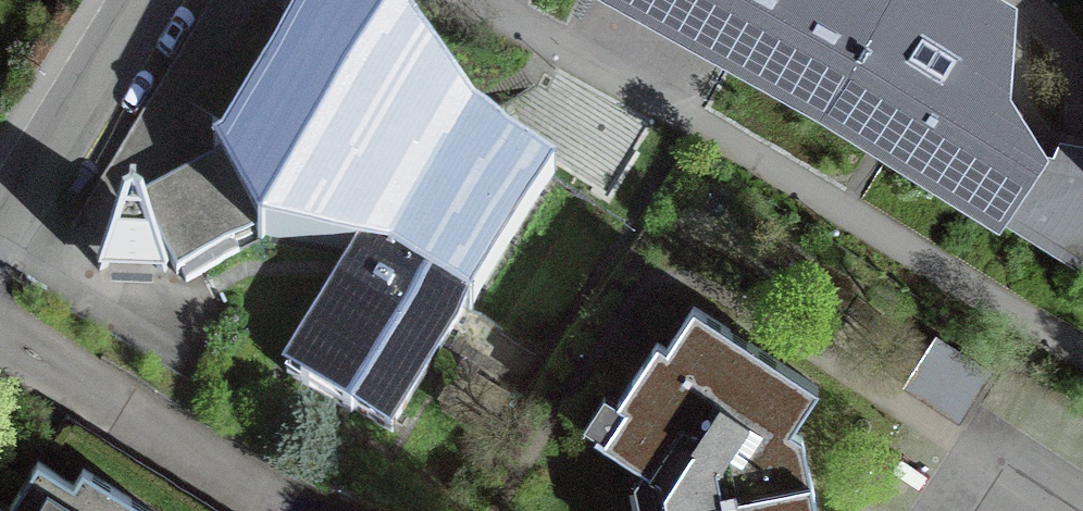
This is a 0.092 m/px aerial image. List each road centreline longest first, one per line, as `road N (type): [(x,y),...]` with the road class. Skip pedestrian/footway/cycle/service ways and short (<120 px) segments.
road 1 (residential): [(142,0),(0,226)]

